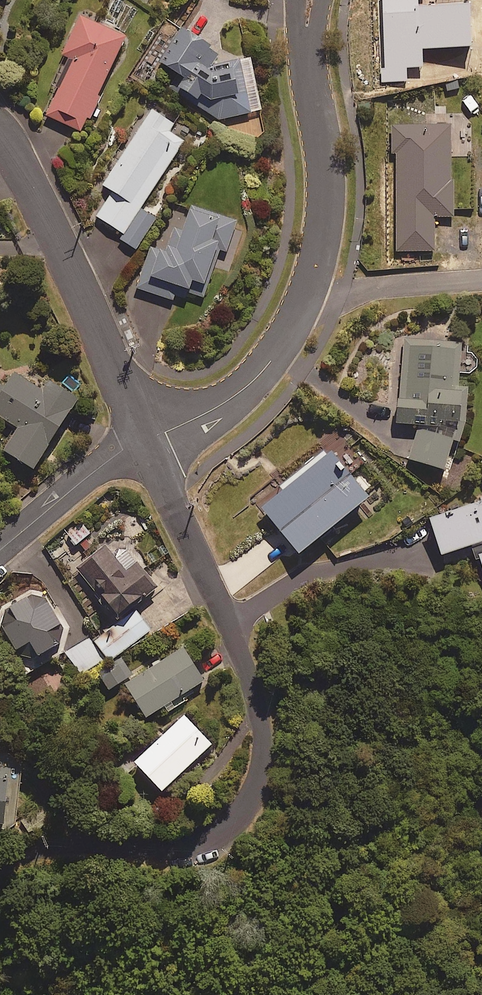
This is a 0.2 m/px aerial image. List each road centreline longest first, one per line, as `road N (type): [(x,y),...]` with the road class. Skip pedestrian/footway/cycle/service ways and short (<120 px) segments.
road 1 (unclassified): [(145,440),(247,670),(263,746),(258,777),(248,802),(216,835),(150,846),(73,843)]
road 2 (unclassified): [(0,142),(145,440)]
road 3 (residential): [(307,296),(326,216),(308,61)]
road 4 (residential): [(145,440),(235,396),(264,369),(307,296)]
road 5 (unclassified): [(0,552),(103,463),(145,440)]
road 6 (residential): [(307,296),(481,279)]

